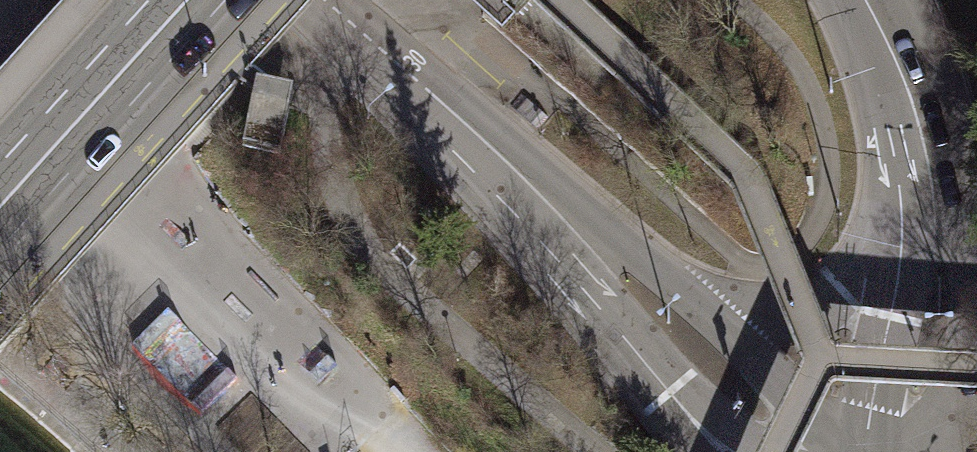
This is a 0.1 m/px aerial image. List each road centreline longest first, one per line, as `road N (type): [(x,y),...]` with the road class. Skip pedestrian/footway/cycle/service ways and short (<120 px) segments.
road 1 (tertiary): [(712,325),(418,89)]
road 2 (tertiary): [(418,89),(653,382)]
road 3 (tertiary): [(0,201),(182,0)]
road 4 (tertiary): [(894,236),(851,297),(823,320),(757,335),(712,325)]
road 5 (tertiary): [(894,236),(859,451)]
road 6 (tertiary): [(976,293),(968,226),(913,126)]
road 7 (tertiary): [(836,451),(712,325)]
road 8 (tertiary): [(857,0),(890,59),(913,126)]
road 9 (tertiary): [(324,0),(418,89)]
road 10 (tertiary): [(653,382),(761,451)]

